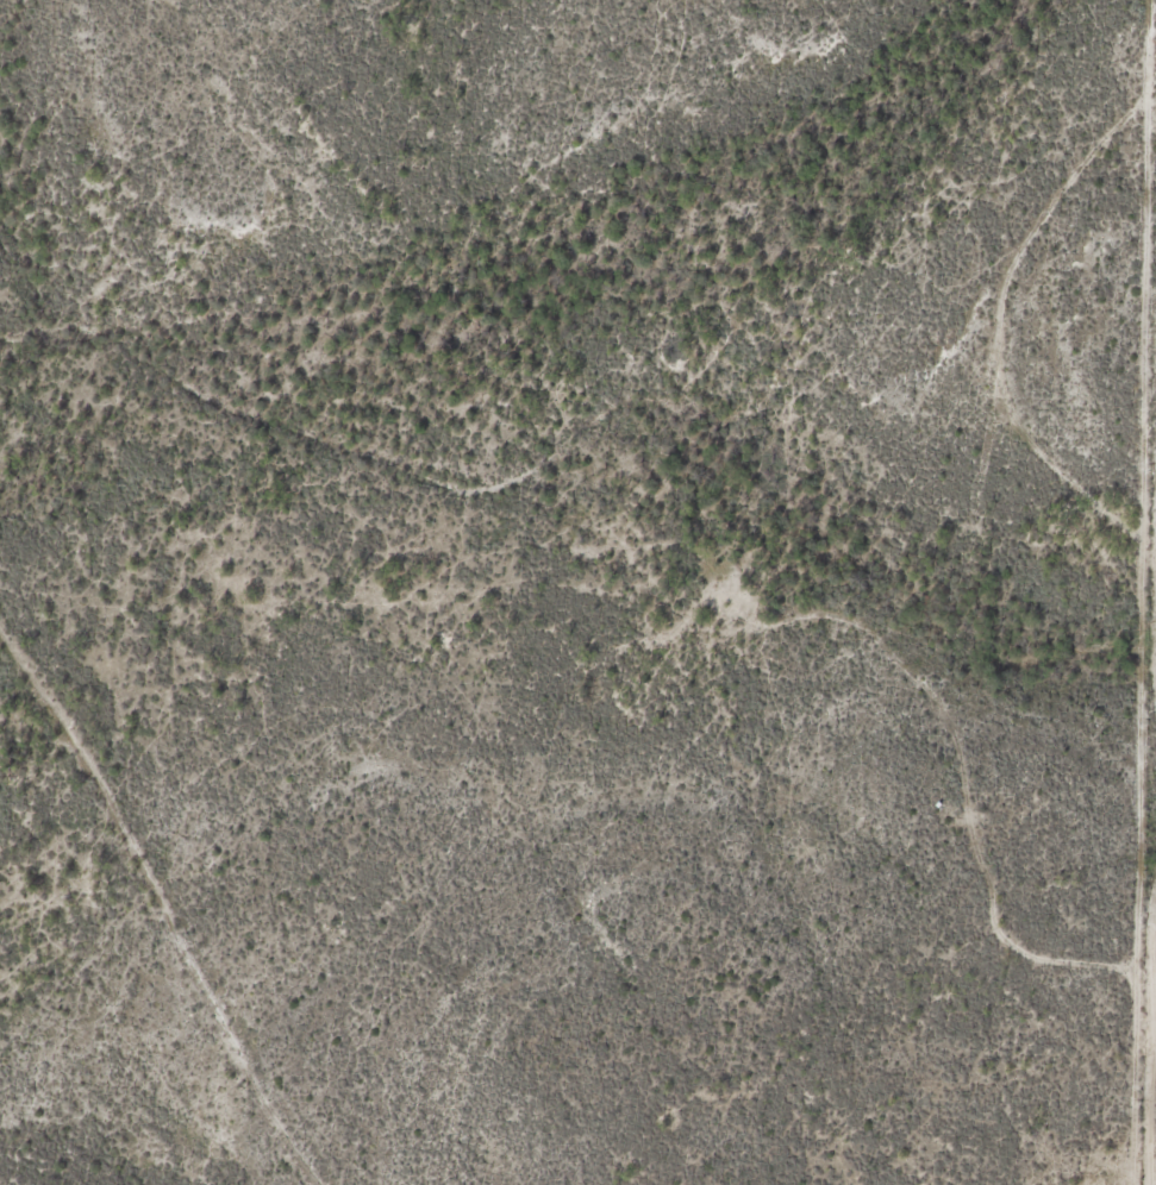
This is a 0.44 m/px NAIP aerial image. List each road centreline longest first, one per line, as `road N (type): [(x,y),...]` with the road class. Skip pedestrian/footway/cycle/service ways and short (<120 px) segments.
road 1 (residential): [(330,1184),(244,1047),(85,744),(0,631)]

